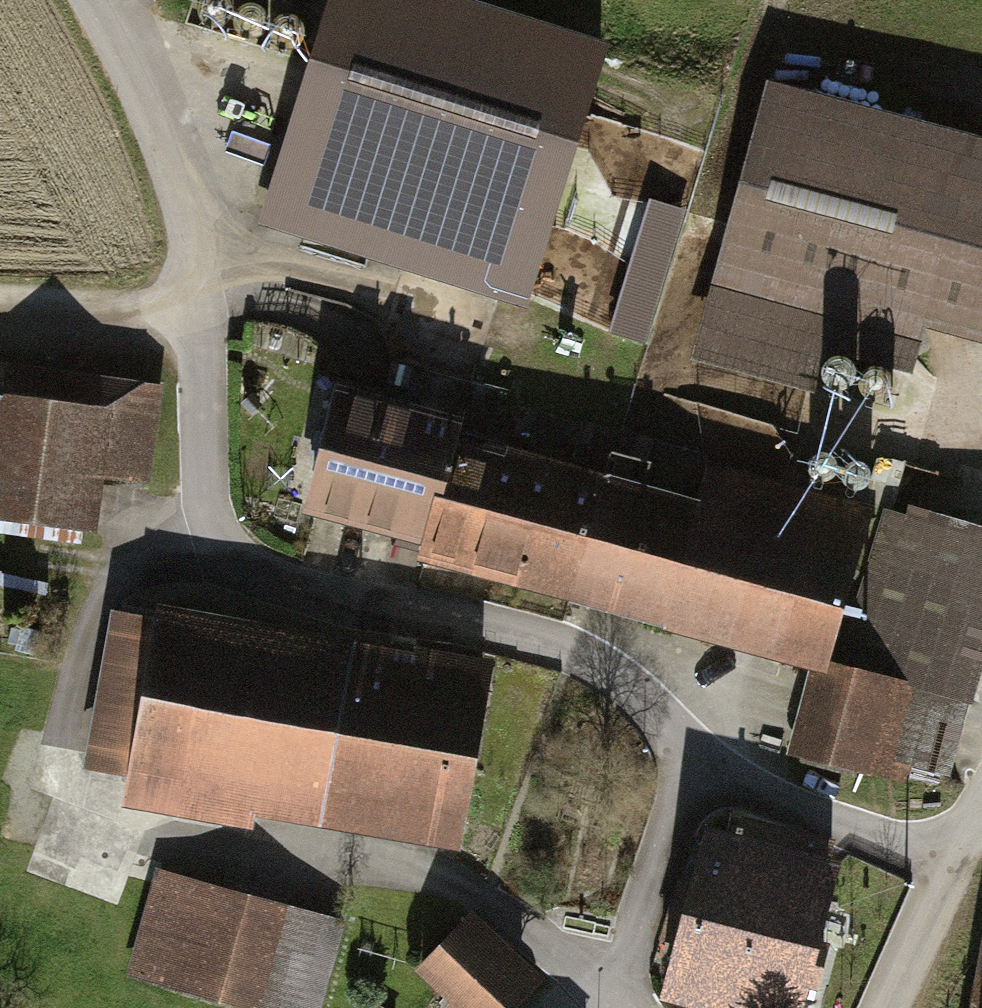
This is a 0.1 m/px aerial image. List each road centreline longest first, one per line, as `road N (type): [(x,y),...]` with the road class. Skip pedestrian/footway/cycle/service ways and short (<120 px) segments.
road 1 (residential): [(85,0),(155,125),(195,247),(208,549),(264,595),(582,658),(692,775),(956,871)]
road 2 (track): [(203,314),(0,306)]
road 3 (residential): [(956,871),(884,1007)]

